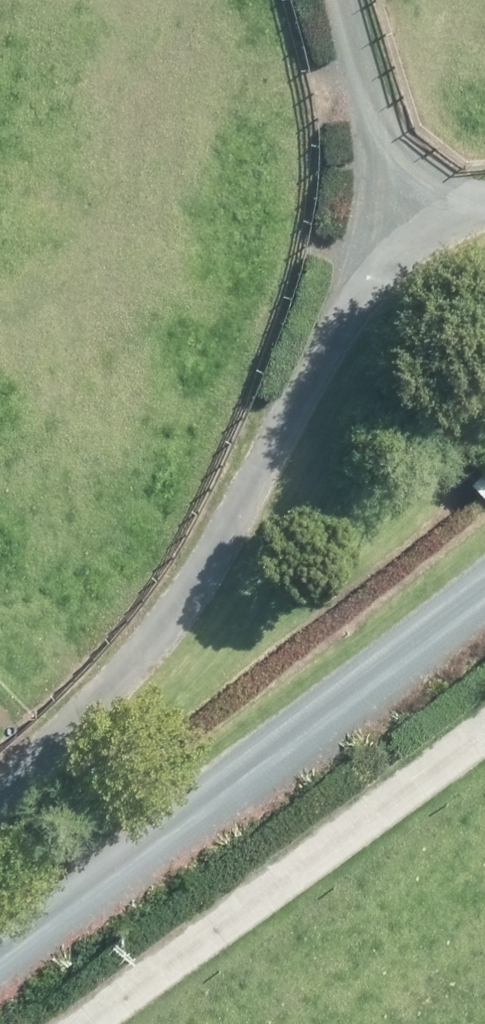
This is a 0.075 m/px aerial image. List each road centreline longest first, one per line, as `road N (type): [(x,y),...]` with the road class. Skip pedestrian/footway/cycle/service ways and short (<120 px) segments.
road 1 (track): [(0,784),(164,629),(273,461),(355,296),(437,231),(484,219)]
road 2 (track): [(484,598),(0,969)]
road 3 (track): [(100,1023),(484,738)]
road 4 (track): [(437,231),(381,121),(332,0)]

